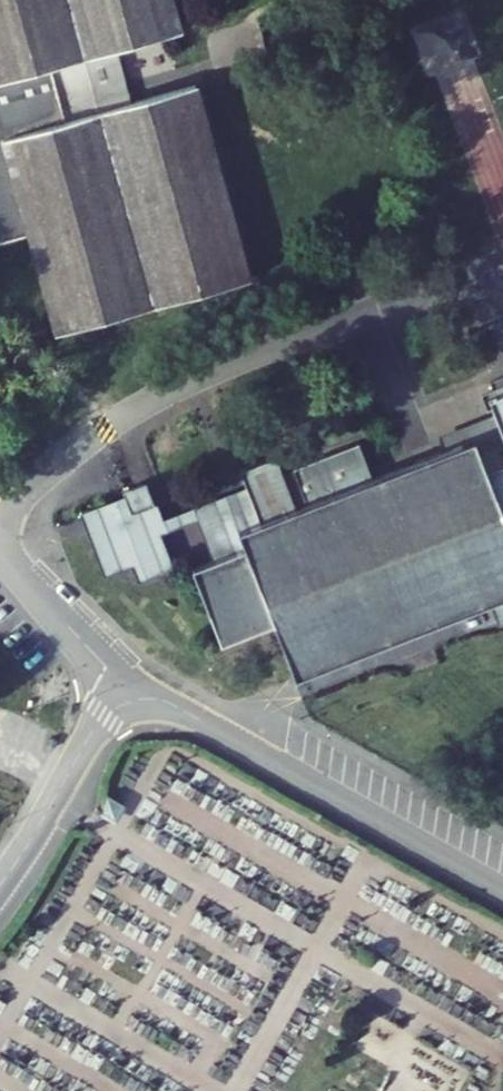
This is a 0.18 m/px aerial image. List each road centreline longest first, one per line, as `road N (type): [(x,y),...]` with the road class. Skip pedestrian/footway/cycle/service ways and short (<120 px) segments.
road 1 (residential): [(123,678),(502,892)]
road 2 (residential): [(0,887),(123,678)]
road 3 (residential): [(123,678),(0,552)]
road 4 (residential): [(0,519),(103,430)]

